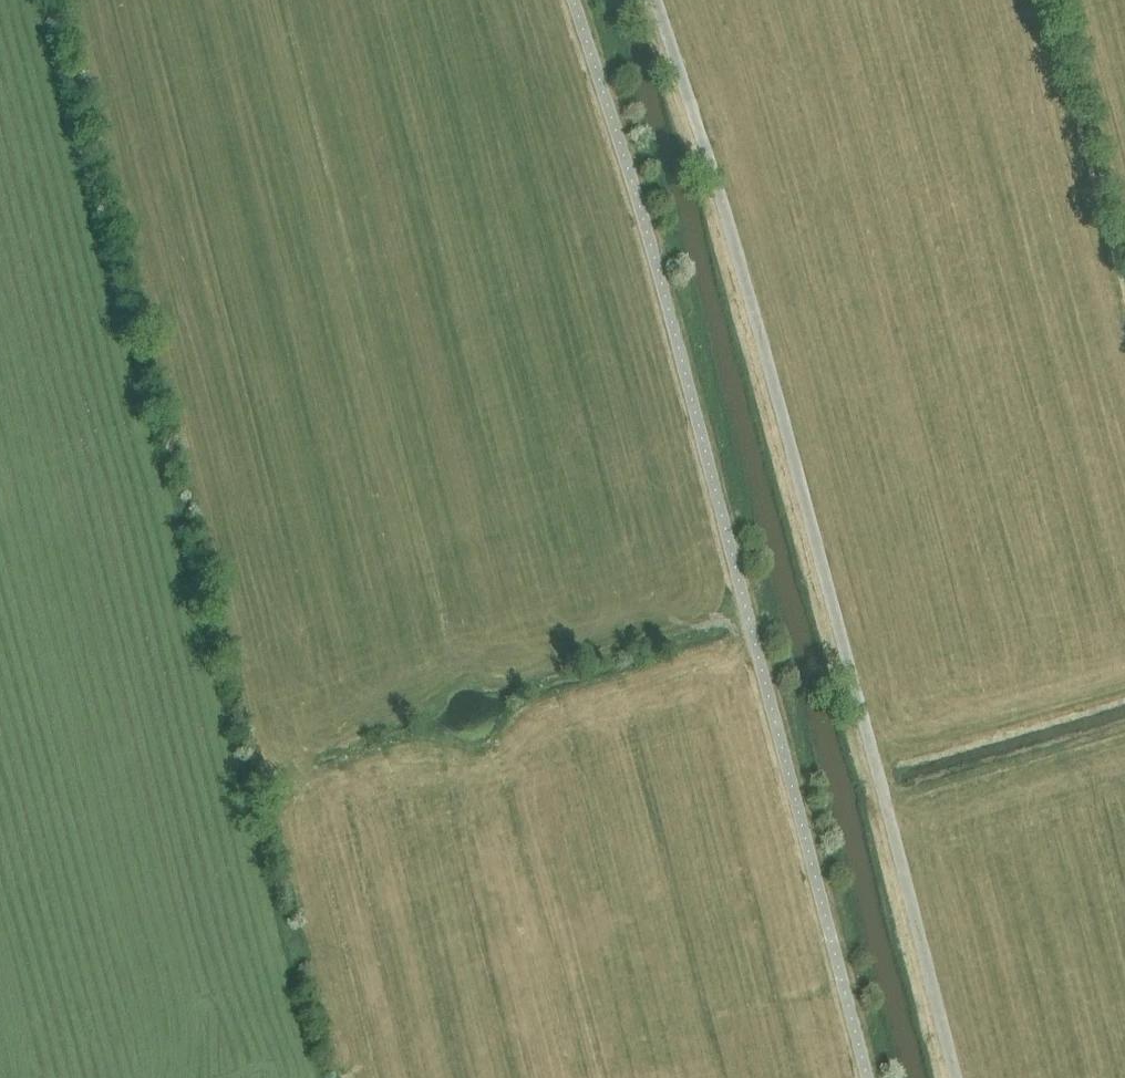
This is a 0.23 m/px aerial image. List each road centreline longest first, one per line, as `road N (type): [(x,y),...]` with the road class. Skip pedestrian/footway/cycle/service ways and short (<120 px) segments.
road 1 (unclassified): [(870,1077),(653,236),(576,0)]

